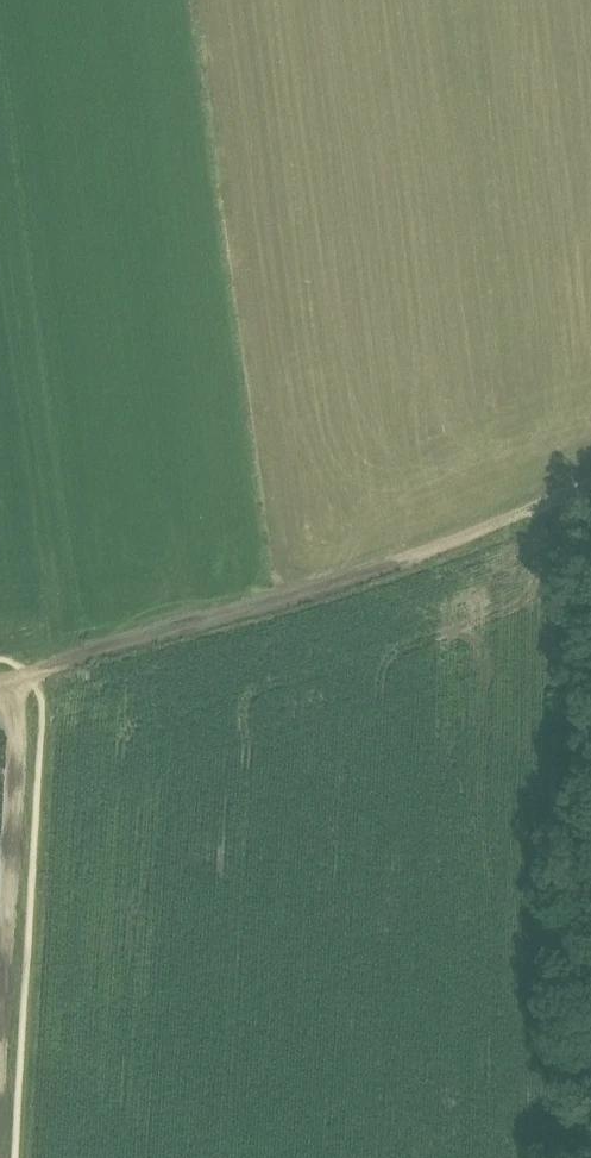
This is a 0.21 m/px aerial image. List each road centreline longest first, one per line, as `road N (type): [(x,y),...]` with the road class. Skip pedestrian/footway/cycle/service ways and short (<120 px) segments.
road 1 (track): [(590,492),(427,558),(142,631),(15,675)]
road 2 (track): [(0,1109),(23,748),(15,675)]

